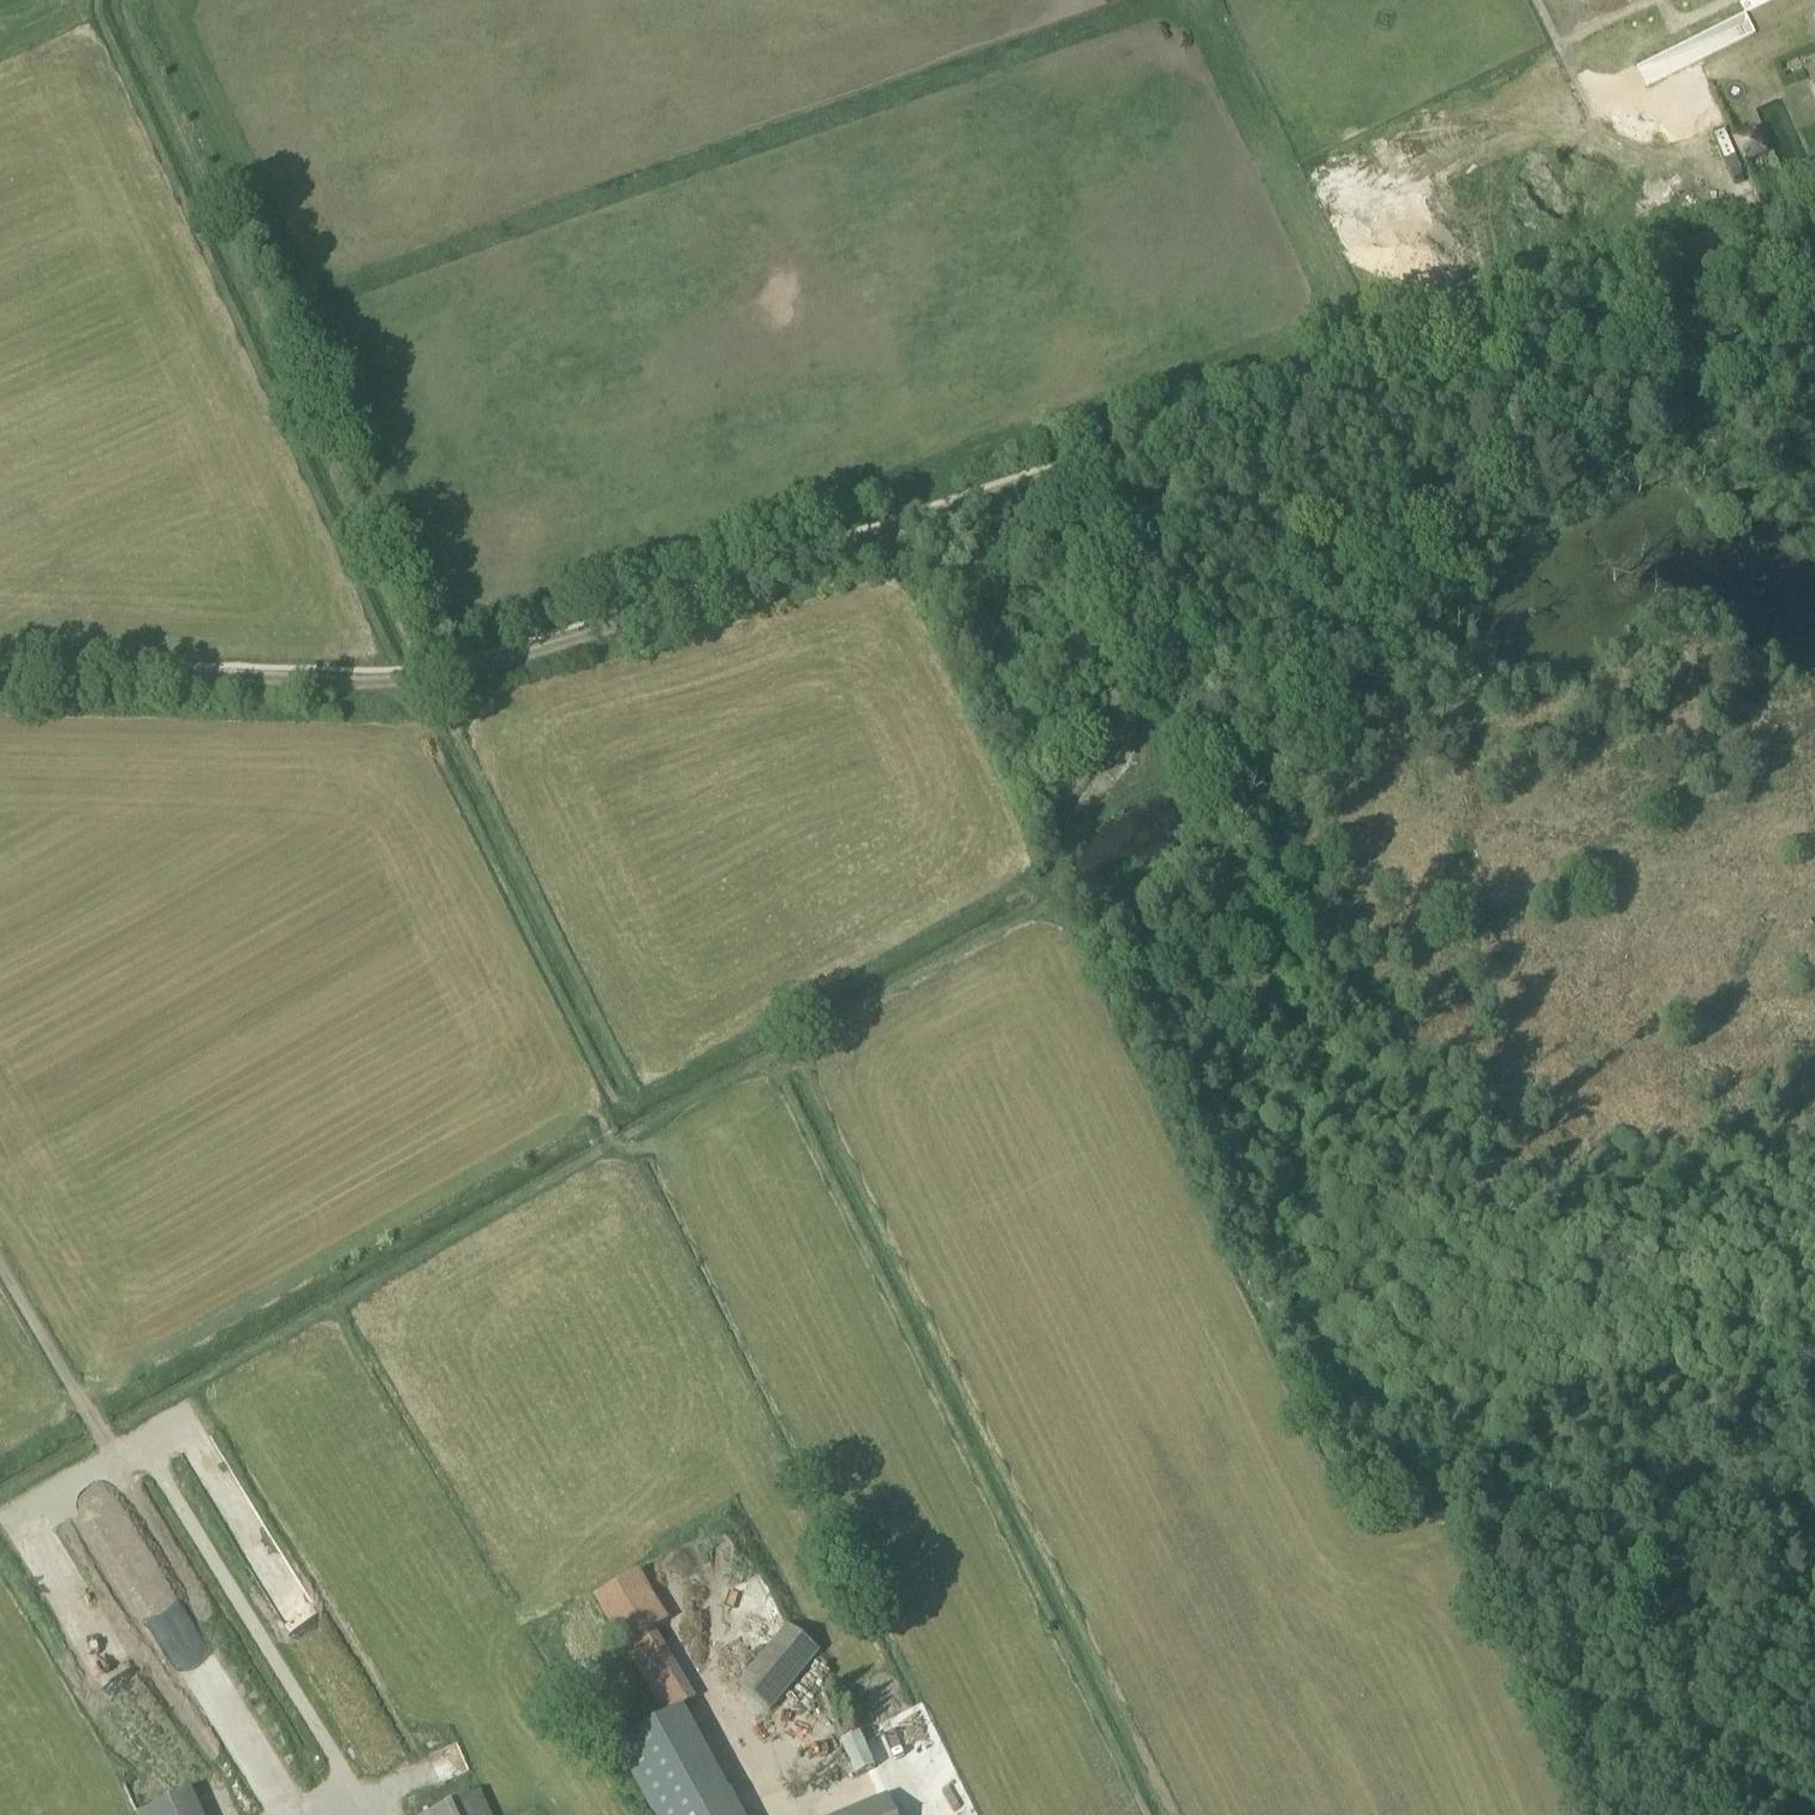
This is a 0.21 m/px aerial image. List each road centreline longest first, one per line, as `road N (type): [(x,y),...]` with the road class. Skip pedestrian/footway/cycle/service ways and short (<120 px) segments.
road 1 (track): [(0,675),(378,685),(479,669),(1153,450),(1814,218)]

